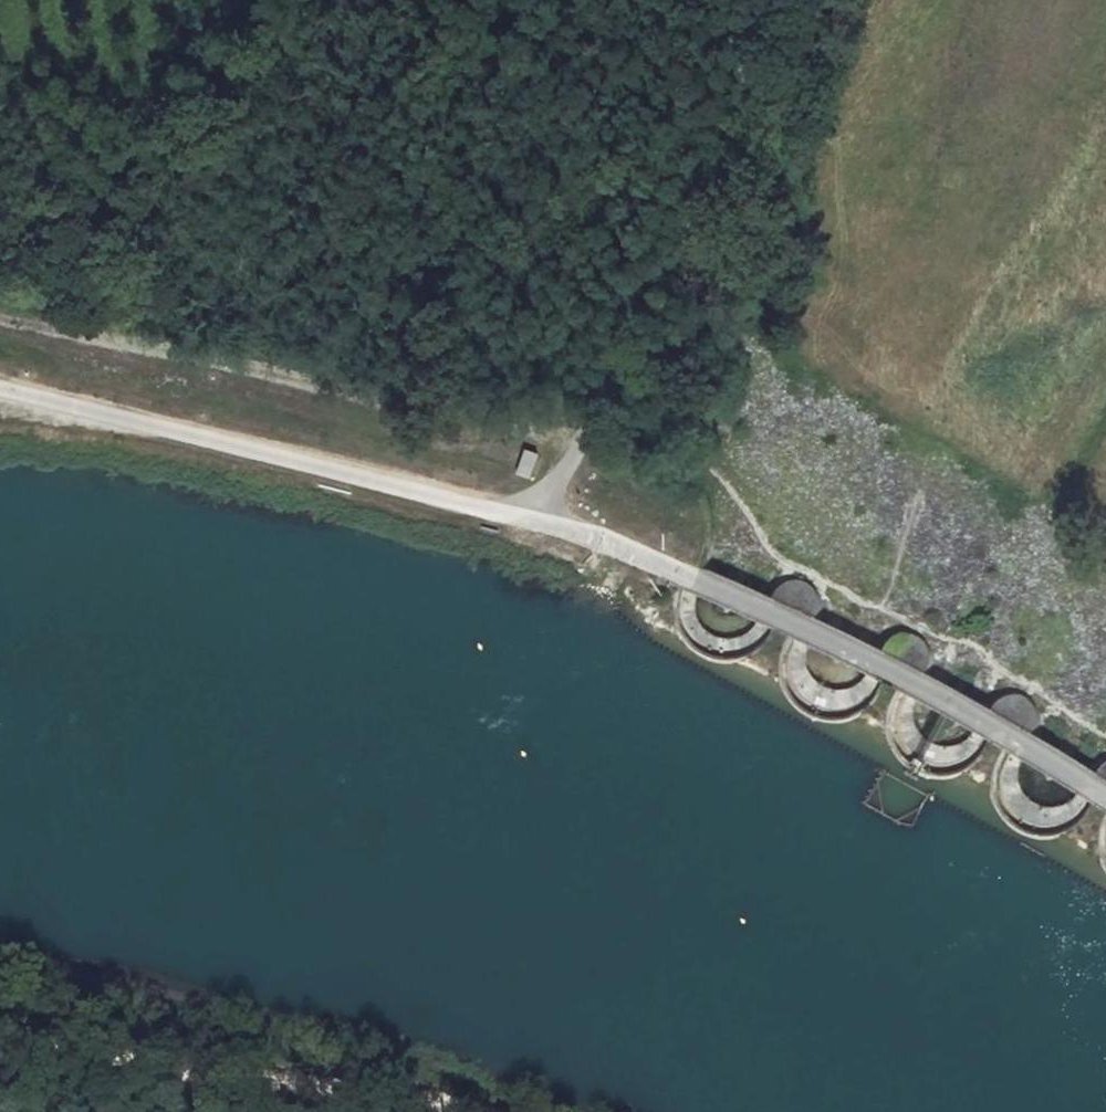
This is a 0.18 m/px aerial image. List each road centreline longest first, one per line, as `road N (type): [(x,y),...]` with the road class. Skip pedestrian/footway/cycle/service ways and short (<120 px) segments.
road 1 (track): [(579,439),(0,319)]
road 2 (track): [(541,526),(769,0)]

